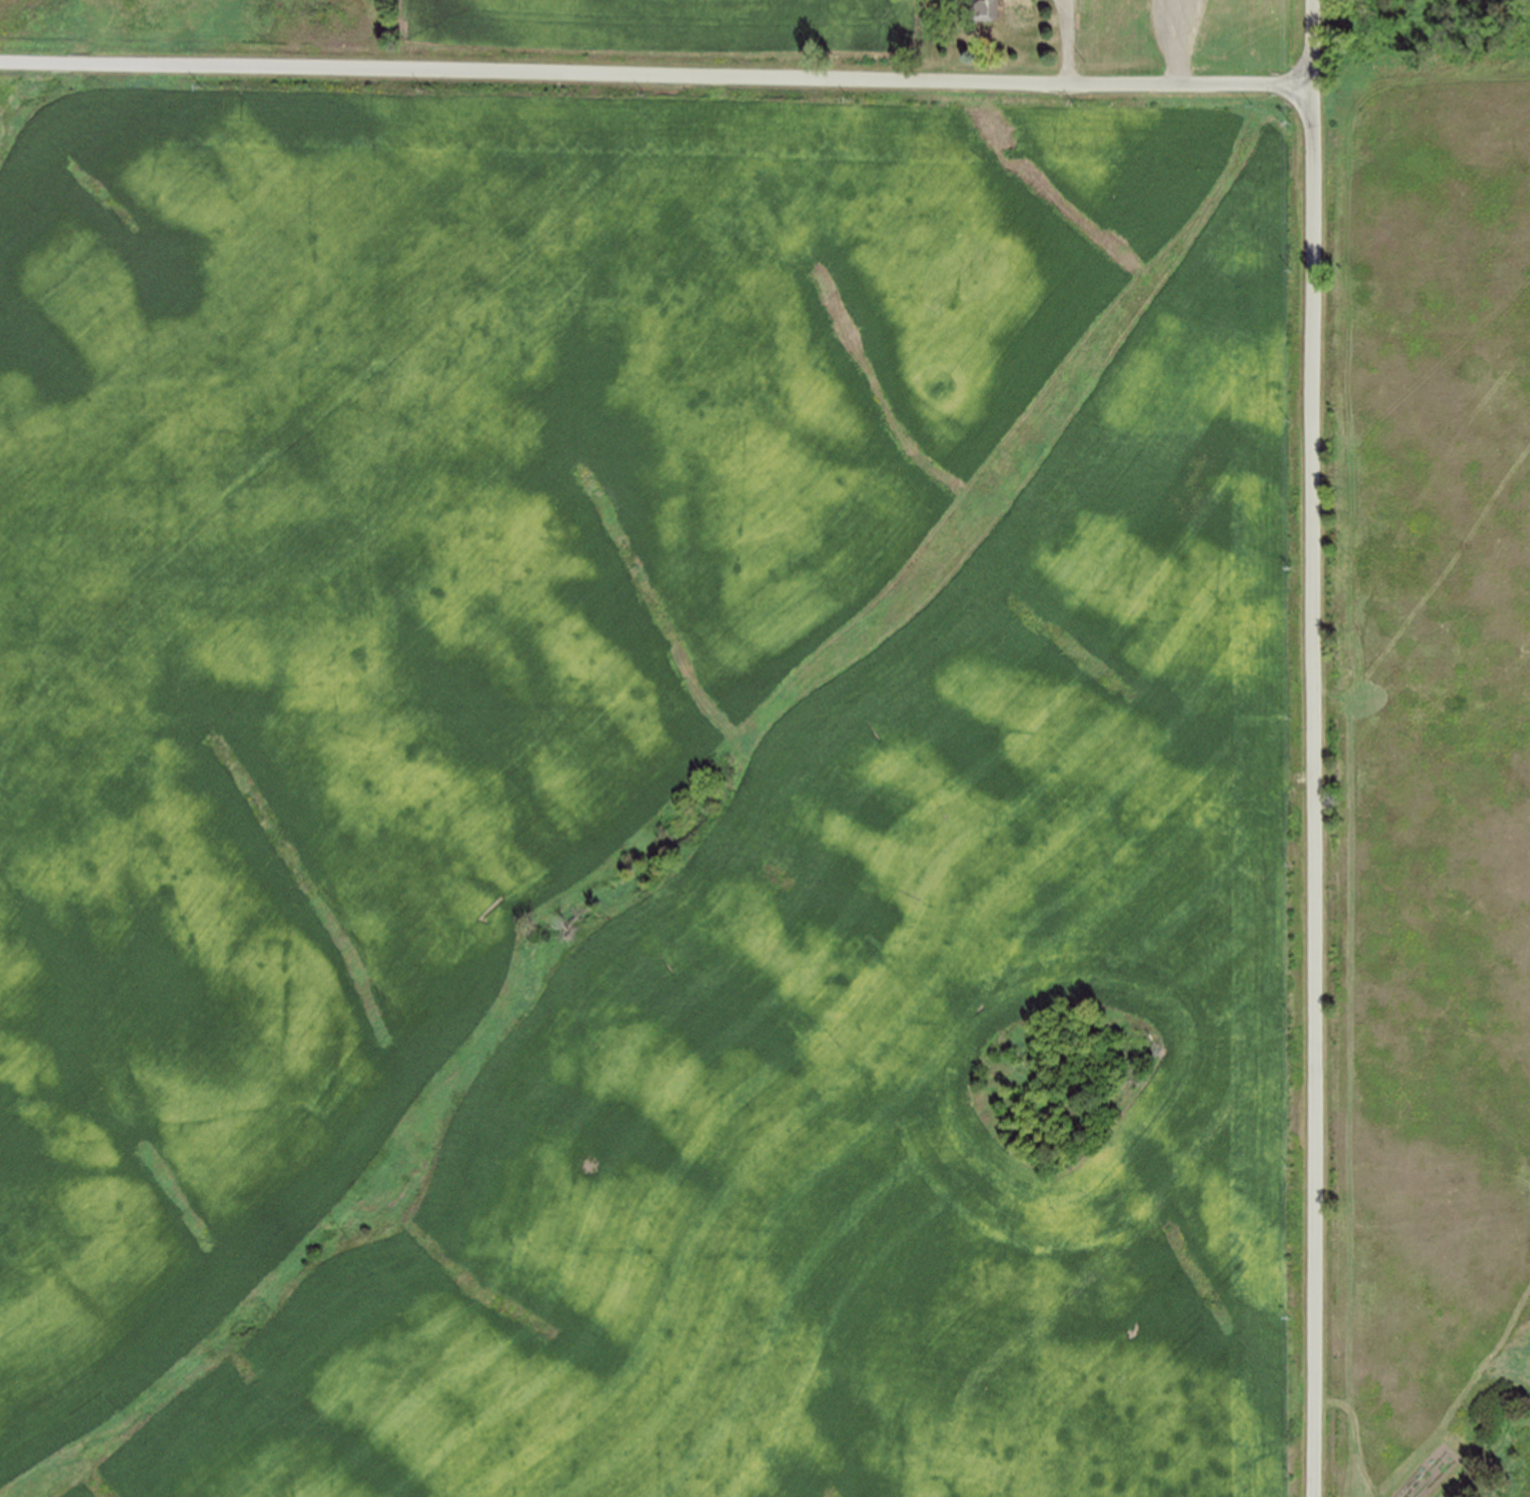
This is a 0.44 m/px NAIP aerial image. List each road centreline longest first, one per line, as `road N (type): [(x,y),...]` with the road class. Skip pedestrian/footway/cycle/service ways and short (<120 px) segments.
road 1 (residential): [(1317,0),(1323,1496)]
road 2 (residential): [(1315,83),(0,62)]

